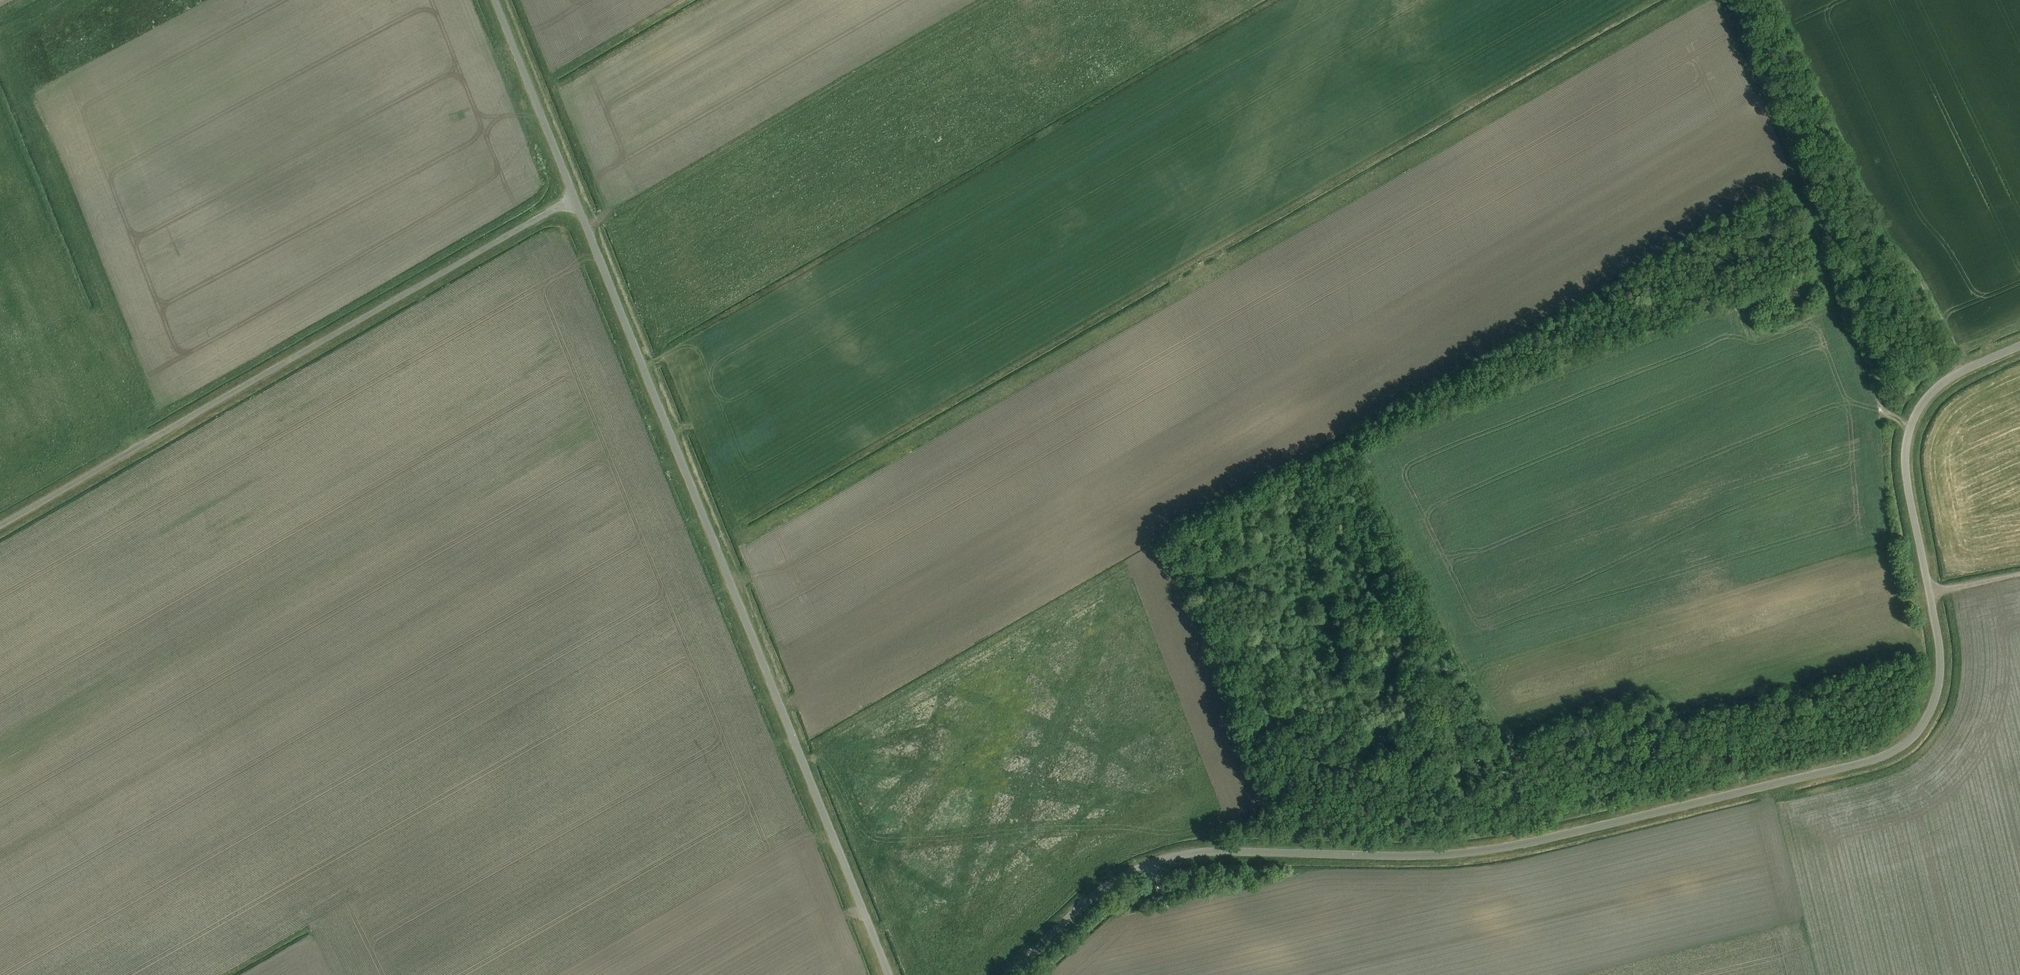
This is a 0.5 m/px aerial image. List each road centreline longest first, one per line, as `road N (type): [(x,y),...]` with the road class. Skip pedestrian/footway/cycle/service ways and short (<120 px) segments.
road 1 (unclassified): [(1008,974),(1098,893),(1166,858),(1500,847),(1898,748),(1924,721),(1940,678),(1908,483),(1914,418),(1940,384),(2019,345)]
road 2 (unclassified): [(889,974),(574,197)]
road 3 (unclassified): [(0,525),(574,197)]
road 4 (track): [(1957,373),(1898,259),(1838,265),(1731,0)]
road 5 (unclassified): [(574,197),(495,0)]

